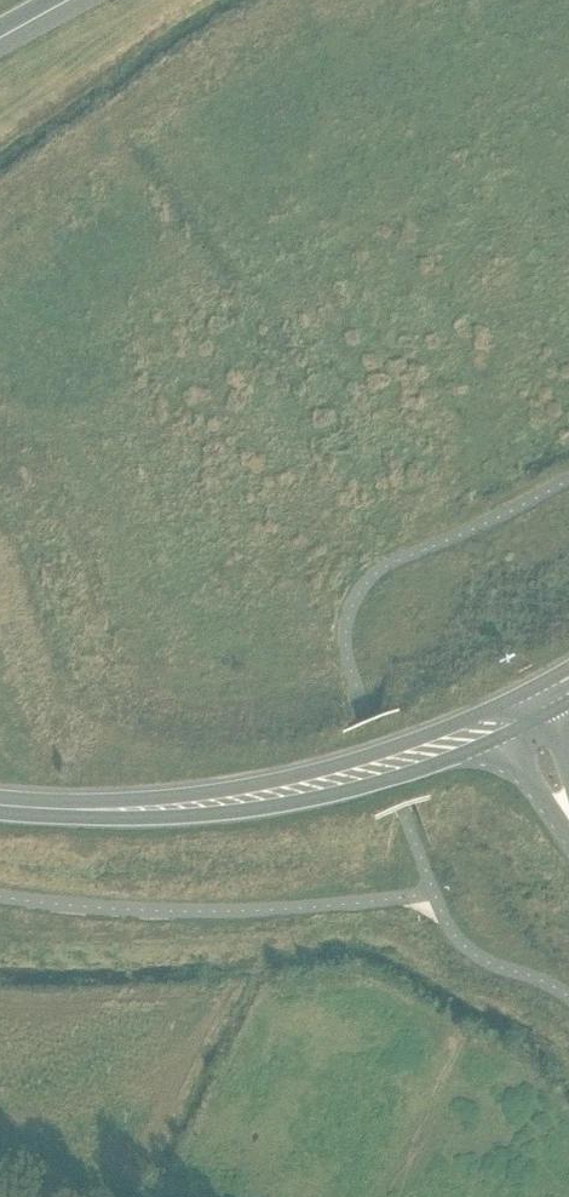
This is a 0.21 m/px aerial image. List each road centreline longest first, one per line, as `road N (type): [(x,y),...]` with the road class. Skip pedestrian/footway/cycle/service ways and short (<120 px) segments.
road 1 (tertiary): [(512,698),(369,756),(228,790),(101,809)]
road 2 (tertiary): [(101,809),(179,816),(286,802),(378,783),(506,728)]
road 3 (track): [(0,1018),(104,1023),(128,1055),(126,1070),(103,1091),(0,1107)]

